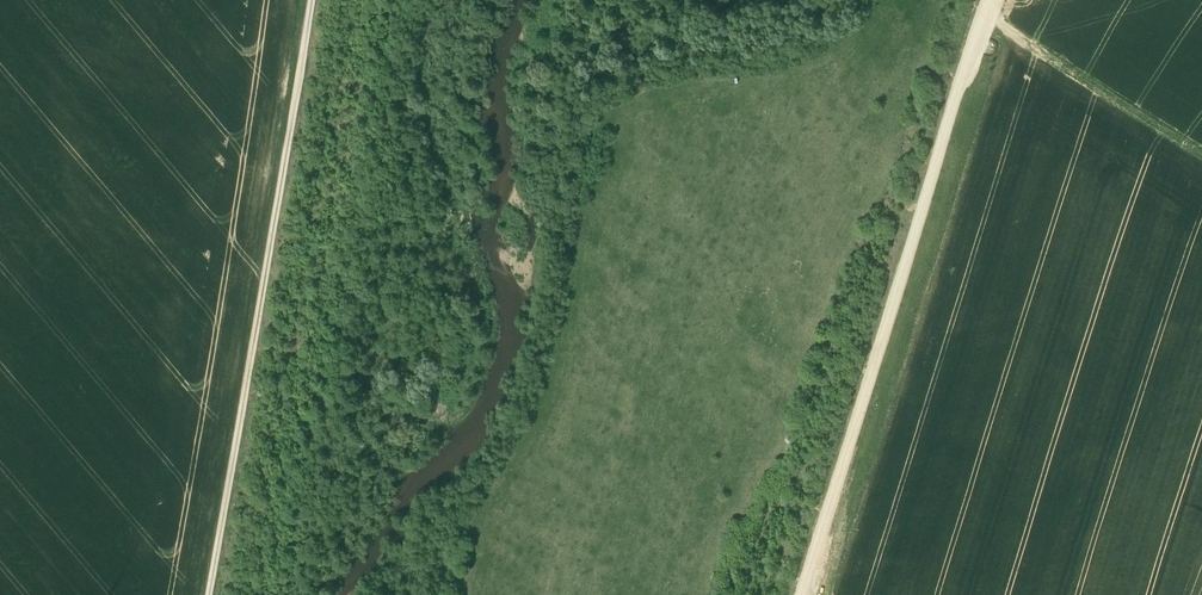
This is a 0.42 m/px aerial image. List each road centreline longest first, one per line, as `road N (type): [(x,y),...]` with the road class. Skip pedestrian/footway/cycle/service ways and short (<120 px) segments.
road 1 (track): [(984,0),(799,594)]
road 2 (track): [(314,0),(211,594)]
road 3 (track): [(980,13),(1201,155)]

